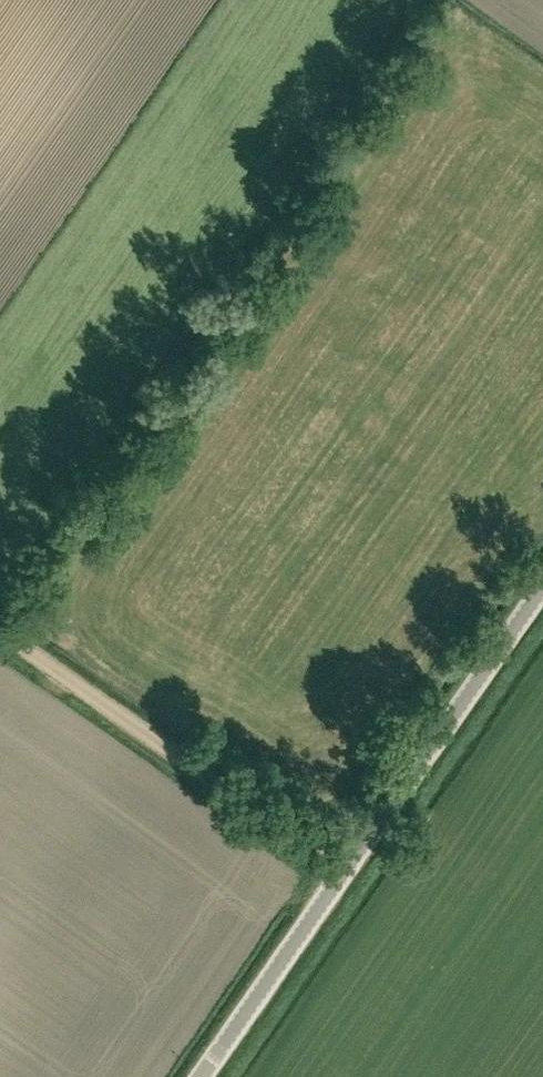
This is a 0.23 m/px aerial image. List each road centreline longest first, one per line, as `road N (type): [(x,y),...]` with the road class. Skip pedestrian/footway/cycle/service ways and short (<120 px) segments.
road 1 (unclassified): [(201,1076),(542,586)]
road 2 (track): [(336,882),(0,649)]

